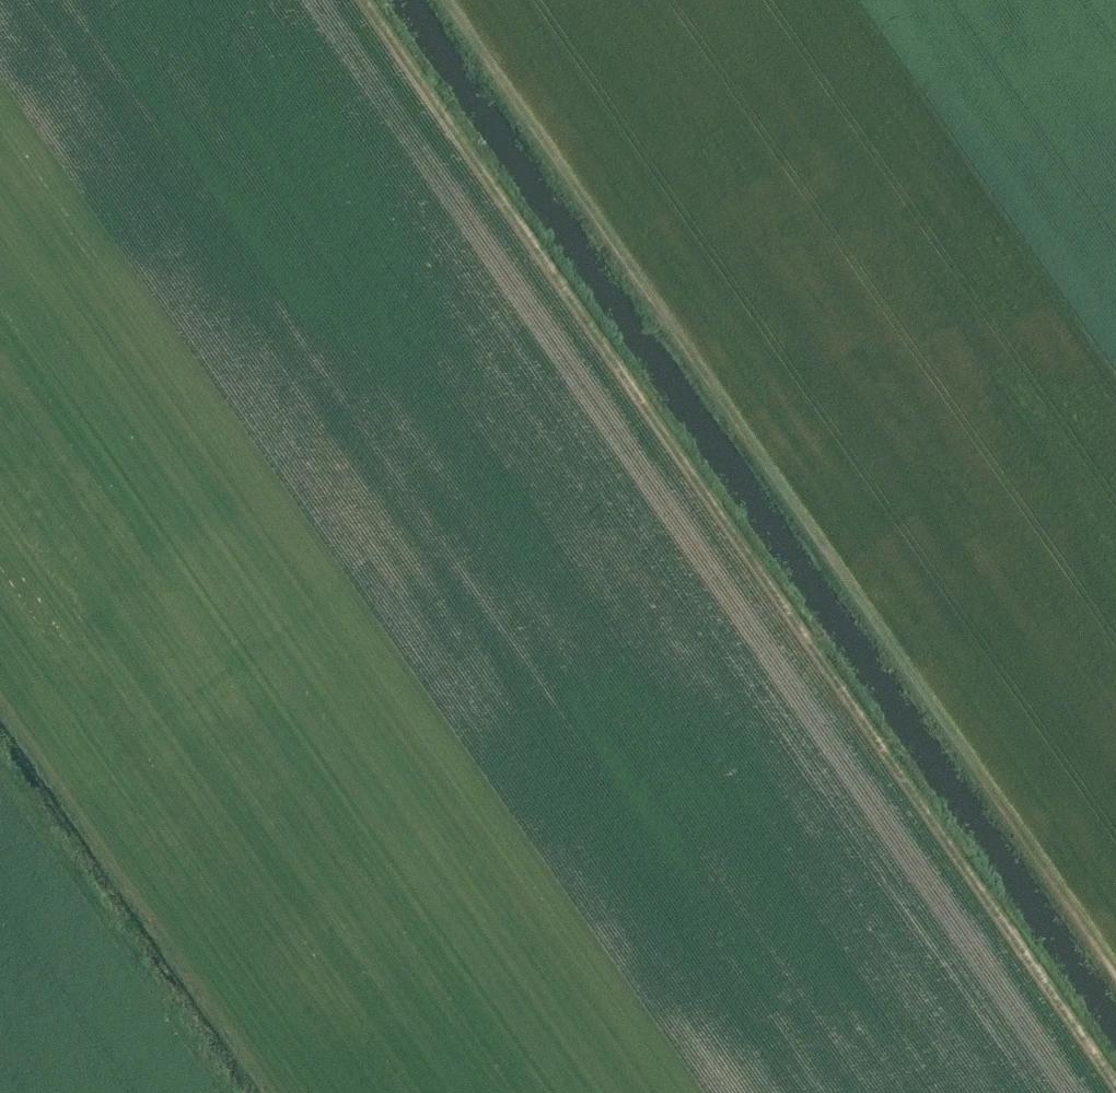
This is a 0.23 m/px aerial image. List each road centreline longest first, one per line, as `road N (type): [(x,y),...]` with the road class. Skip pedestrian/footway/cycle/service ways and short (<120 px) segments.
road 1 (track): [(380,0),(1115,1062)]

